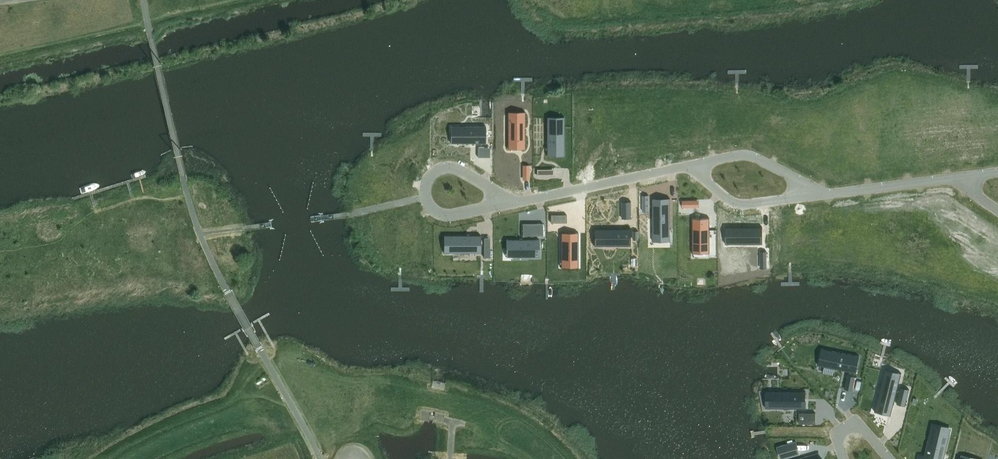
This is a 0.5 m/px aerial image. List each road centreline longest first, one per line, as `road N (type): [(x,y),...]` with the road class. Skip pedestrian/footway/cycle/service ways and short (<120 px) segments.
road 1 (residential): [(502,204),(700,164)]
road 2 (residential): [(805,196),(970,175)]
road 3 (residential): [(805,196),(738,203),(703,176),(700,164)]
road 4 (residential): [(700,164),(755,157),(802,183),(805,196)]

